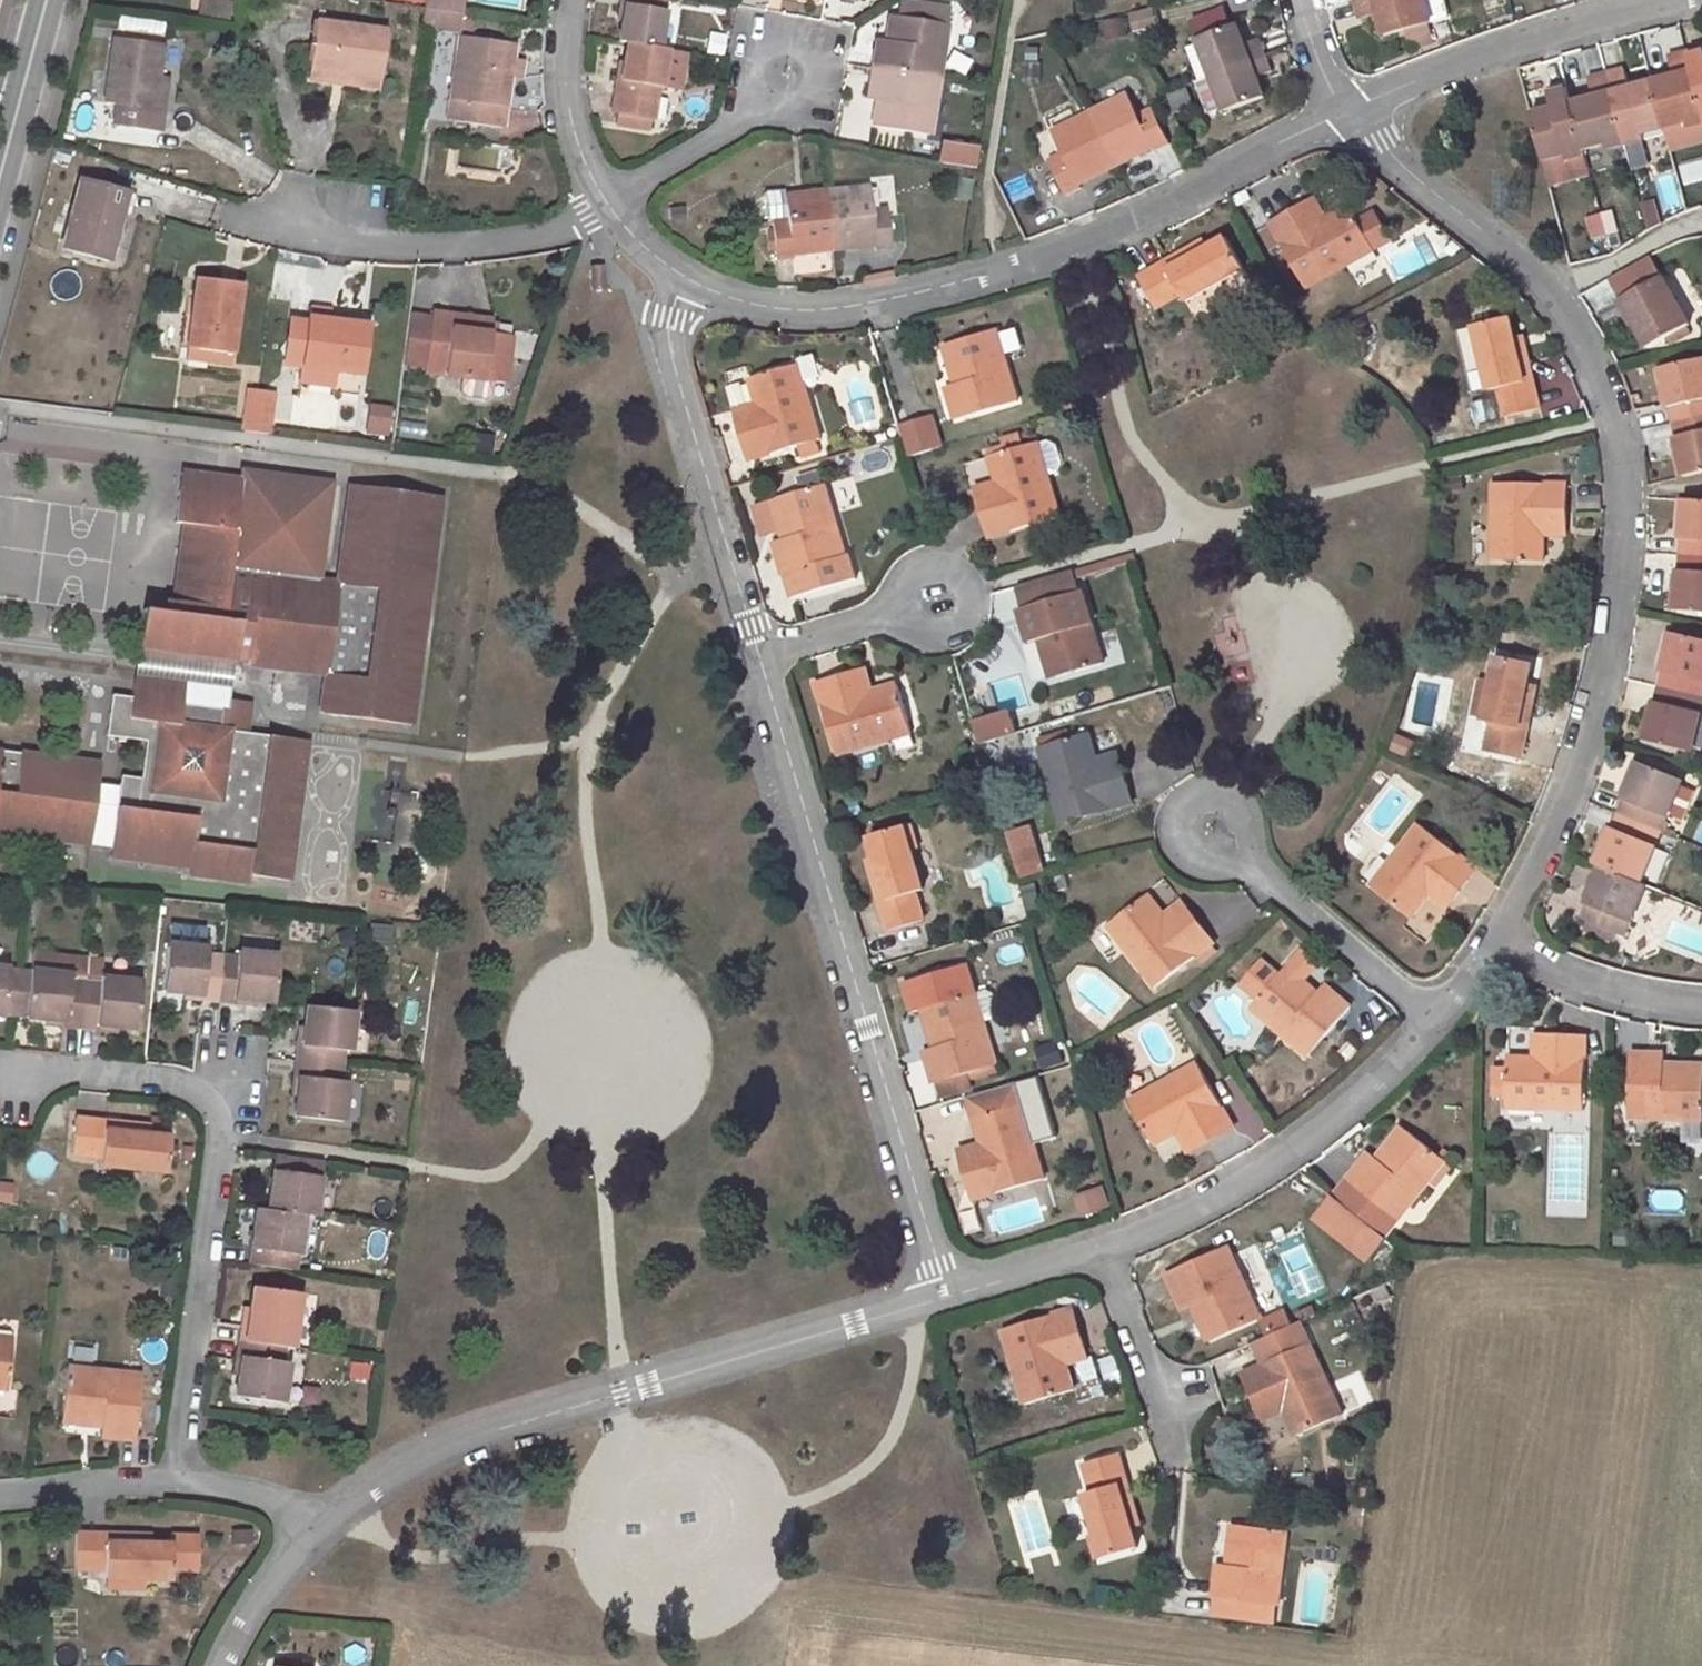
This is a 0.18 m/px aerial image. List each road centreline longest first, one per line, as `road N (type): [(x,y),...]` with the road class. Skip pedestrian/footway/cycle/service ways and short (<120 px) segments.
road 1 (residential): [(651,280),(759,305),(901,297),(1059,249),(1344,108)]
road 2 (residential): [(941,1283),(455,1437),(334,1505),(310,1531)]
road 3 (residential): [(759,655),(941,1283)]
road 4 (residential): [(0,1060),(147,1074),(191,1086),(214,1111),(179,1480)]
road 5 (residential): [(1617,486),(1621,544),(1596,701),(1543,849),(1492,934)]
road 6 (residential): [(1430,1014),(1317,1132),(1173,1210),(1101,1233)]
road 7 (residential): [(651,280),(759,655)]
road 8 (residential): [(241,215),(353,242),(492,244),(611,222)]
road 9 (residential): [(1344,108),(1515,32),(1664,0)]
road 10 (residential): [(1344,108),(1407,176),(1528,269),(1544,295)]
road 11 (residential): [(1175,1456),(1101,1233)]
road 12 (residential): [(1255,864),(1238,804),(1197,797),(1175,828),(1178,852),(1195,866),(1239,870)]
road 13 (residential): [(1430,1014),(1255,864)]
road 14 (residential): [(1701,996),(1599,988),(1492,934)]
road 15 (residential): [(874,618),(930,632),(950,628),(968,611),(965,578),(942,568),(927,568),(893,590)]
road 16 (residential): [(1544,295),(1611,403),(1617,486)]
road 17 (residential): [(567,0),(565,121),(600,198)]
road 18 (residential): [(752,114),(811,93),(816,63),(796,41),(766,43),(754,54),(749,84)]
road 19 (residential): [(0,1497),(179,1480)]
road 20 (residential): [(600,198),(752,114)]
road 21 (residential): [(1544,295),(1678,236),(1701,235)]
road 22 (residential): [(1101,1233),(941,1283)]
road 23 (residential): [(310,1531),(256,1591),(222,1665)]
road 24 (residential): [(36,0),(0,150)]
road 25 (residential): [(179,1480),(247,1493),(310,1531)]

